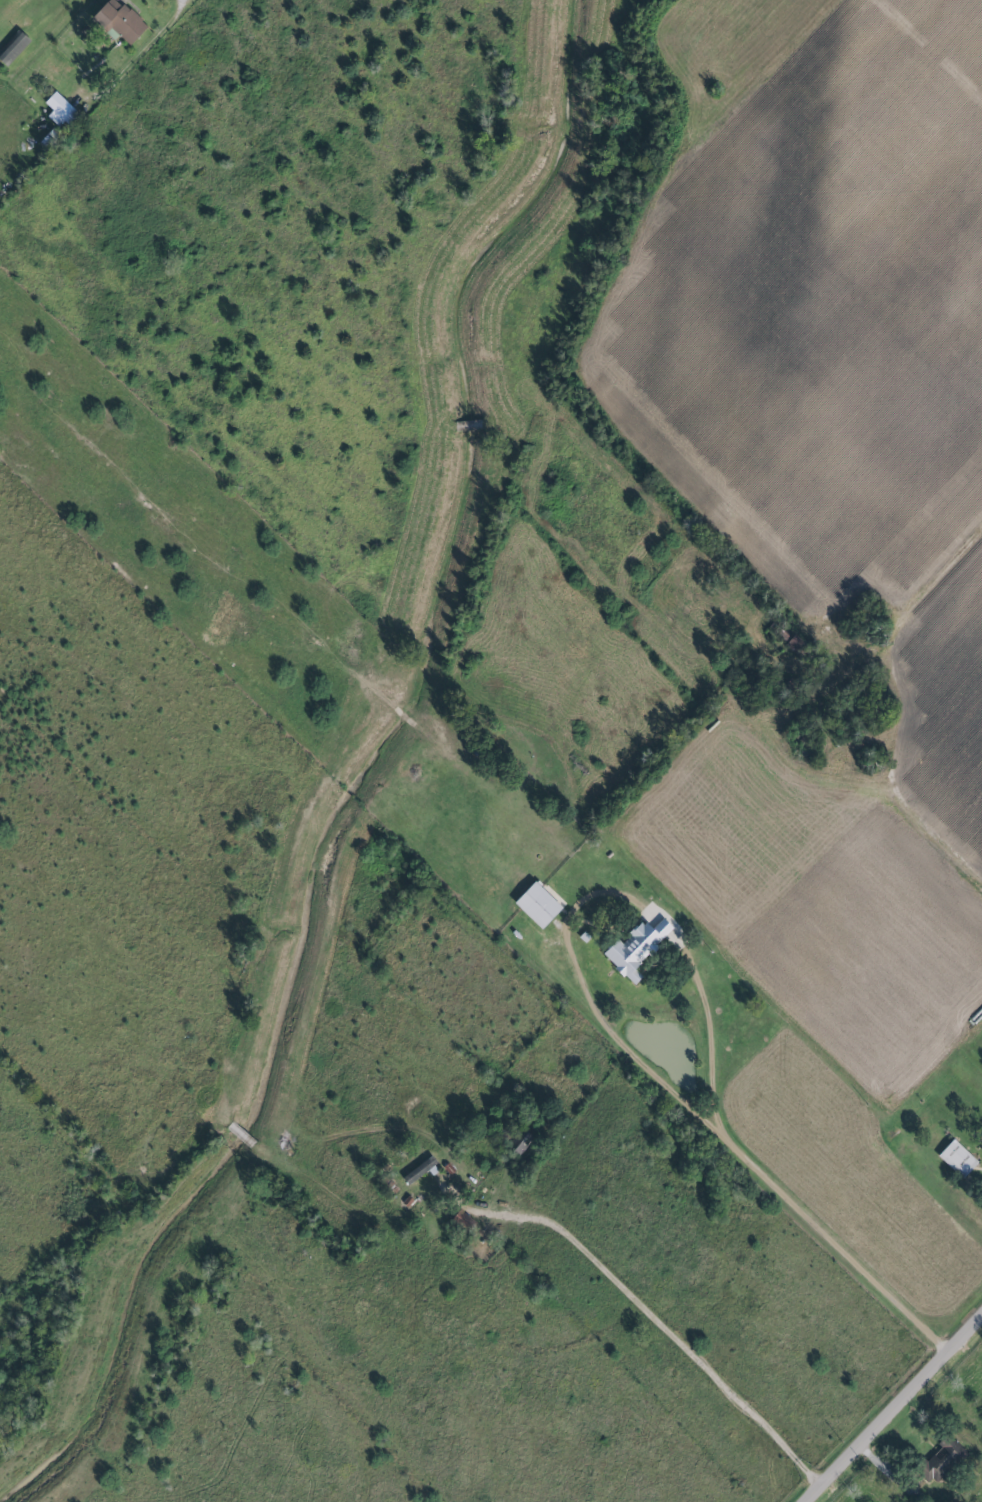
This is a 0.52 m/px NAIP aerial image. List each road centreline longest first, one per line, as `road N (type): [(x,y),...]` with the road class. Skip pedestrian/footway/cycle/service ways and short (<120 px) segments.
road 1 (residential): [(629,587),(805,767),(903,804),(981,881)]
road 2 (residential): [(505,1170),(826,1479)]
road 3 (residential): [(804,1501),(981,1315)]

